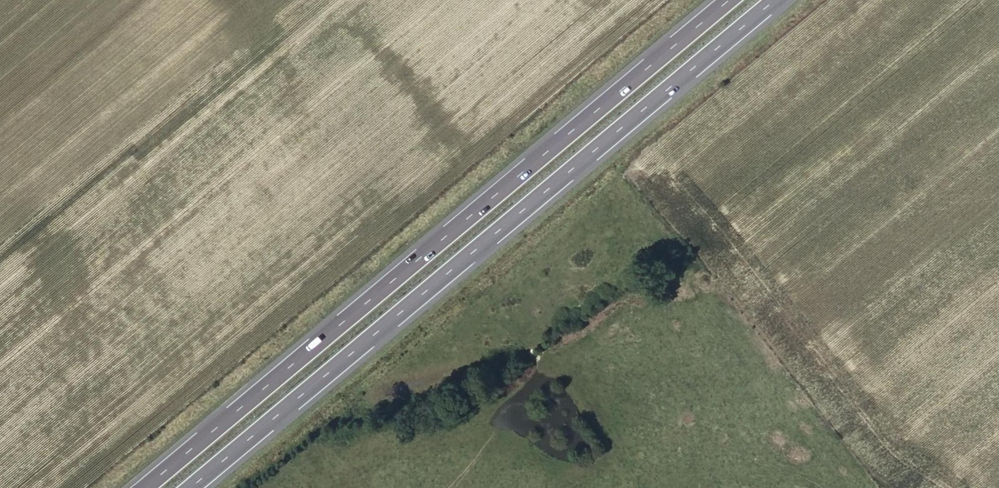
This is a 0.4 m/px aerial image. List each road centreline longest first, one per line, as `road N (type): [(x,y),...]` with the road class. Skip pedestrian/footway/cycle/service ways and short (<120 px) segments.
road 1 (motorway): [(729,0),(141,487)]
road 2 (motorway): [(192,487),(775,0)]

